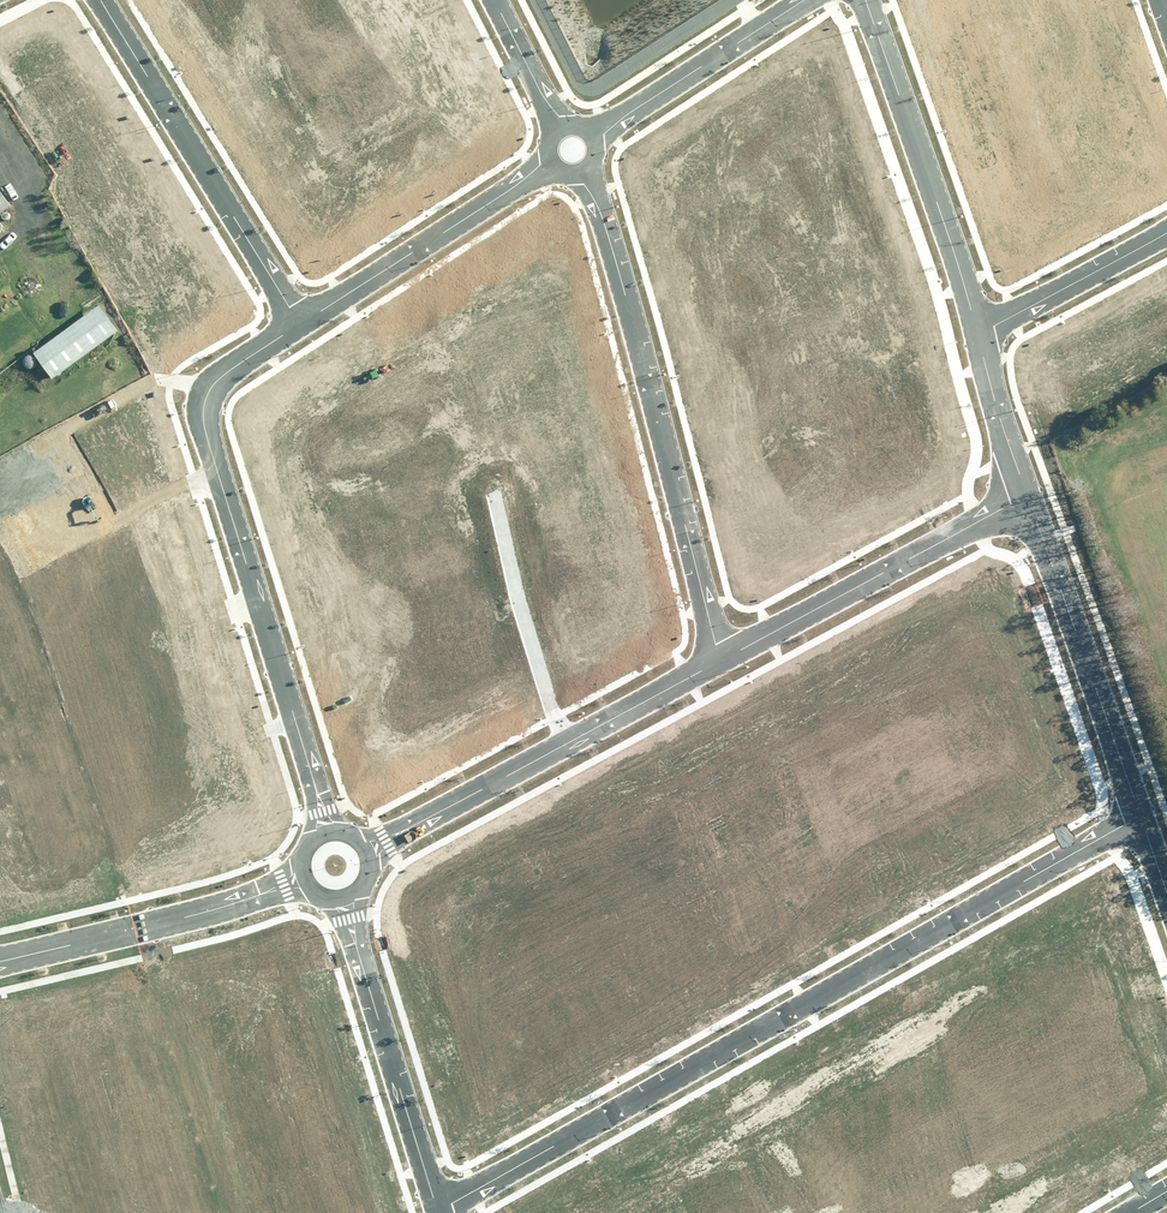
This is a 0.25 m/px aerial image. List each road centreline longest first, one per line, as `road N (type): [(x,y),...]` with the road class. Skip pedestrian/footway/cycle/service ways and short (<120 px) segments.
road 1 (residential): [(440,1211),(1137,817)]
road 2 (residential): [(322,834),(206,437),(204,393),(222,368),(297,324)]
road 3 (residential): [(720,662),(598,208),(581,174)]
road 4 (residential): [(720,662),(369,853)]
road 5 (residential): [(104,0),(297,324)]
road 6 (residential): [(864,0),(977,333)]
road 7 (residential): [(1026,498),(720,662)]
road 8 (residential): [(1026,498),(1137,817)]
road 9 (residential): [(440,1211),(346,898)]
road 10 (residential): [(306,882),(0,964)]
road 11 (residential): [(297,324),(549,164)]
road 12 (residential): [(590,135),(803,0)]
road 13 (residential): [(977,333),(1166,231)]
road 14 (residential): [(977,333),(1026,498)]
road 15 (residential): [(560,128),(494,0)]

